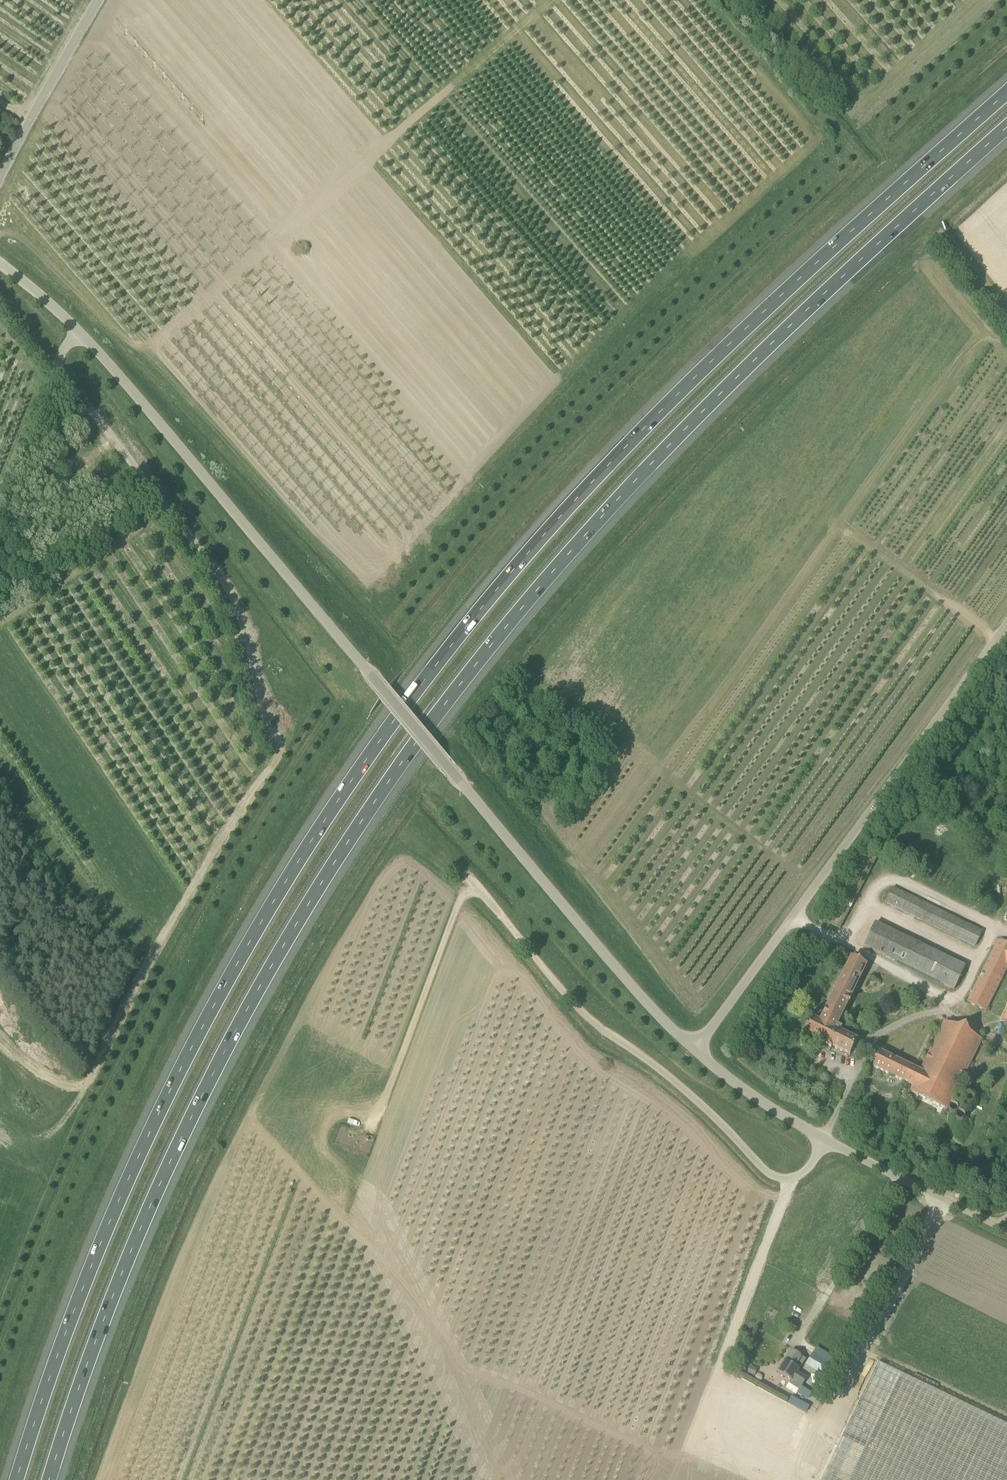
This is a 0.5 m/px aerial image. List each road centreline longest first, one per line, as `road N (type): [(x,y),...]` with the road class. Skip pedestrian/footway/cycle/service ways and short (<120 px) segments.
road 1 (motorway): [(1006,93),(690,380),(560,510),(378,736),(297,856),(179,1065),(107,1219),(15,1479)]
road 2 (motorway): [(49,1479),(137,1237),(209,1080),(321,885),(404,762),(512,620),(623,493),(1006,127)]
road 3 (unclassified): [(80,334),(447,767)]
road 4 (unclassified): [(694,1051),(1006,625)]
road 5 (unclassified): [(824,1140),(800,1175),(767,1172),(674,1080),(575,1006),(477,886),(463,892)]
road 6 (unclassified): [(268,717),(223,602),(142,473),(70,386),(60,361),(80,334)]
road 7 (unclassified): [(694,1051),(447,767)]
road 8 (track): [(998,637),(737,455)]
road 9 (track): [(372,1137),(463,892)]
road 10 (unclassified): [(1006,1230),(824,1140)]
road 11 (unclassified): [(0,175),(95,0)]
road 12 (track): [(831,125),(723,0)]
road 13 (unclassified): [(824,1140),(694,1051)]

